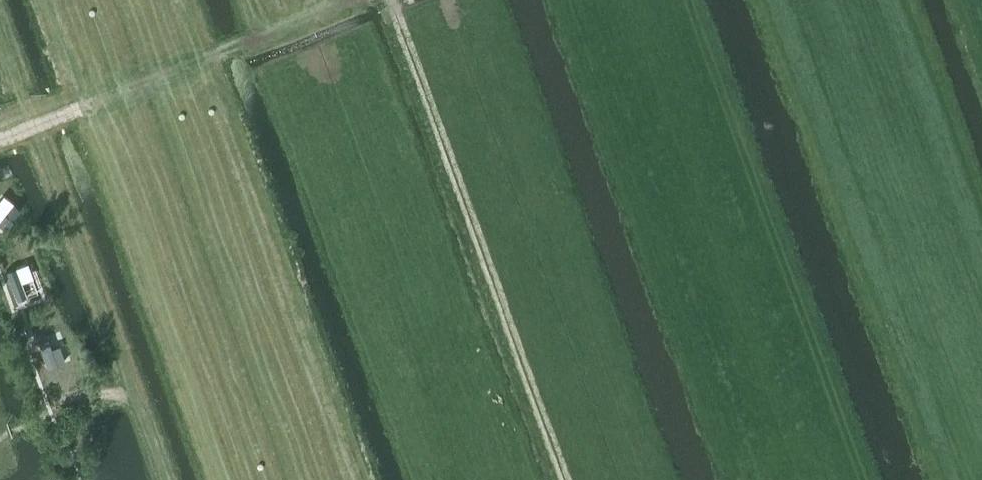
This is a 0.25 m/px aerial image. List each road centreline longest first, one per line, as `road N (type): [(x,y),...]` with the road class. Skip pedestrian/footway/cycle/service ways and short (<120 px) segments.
road 1 (track): [(398,0),(571,479)]

